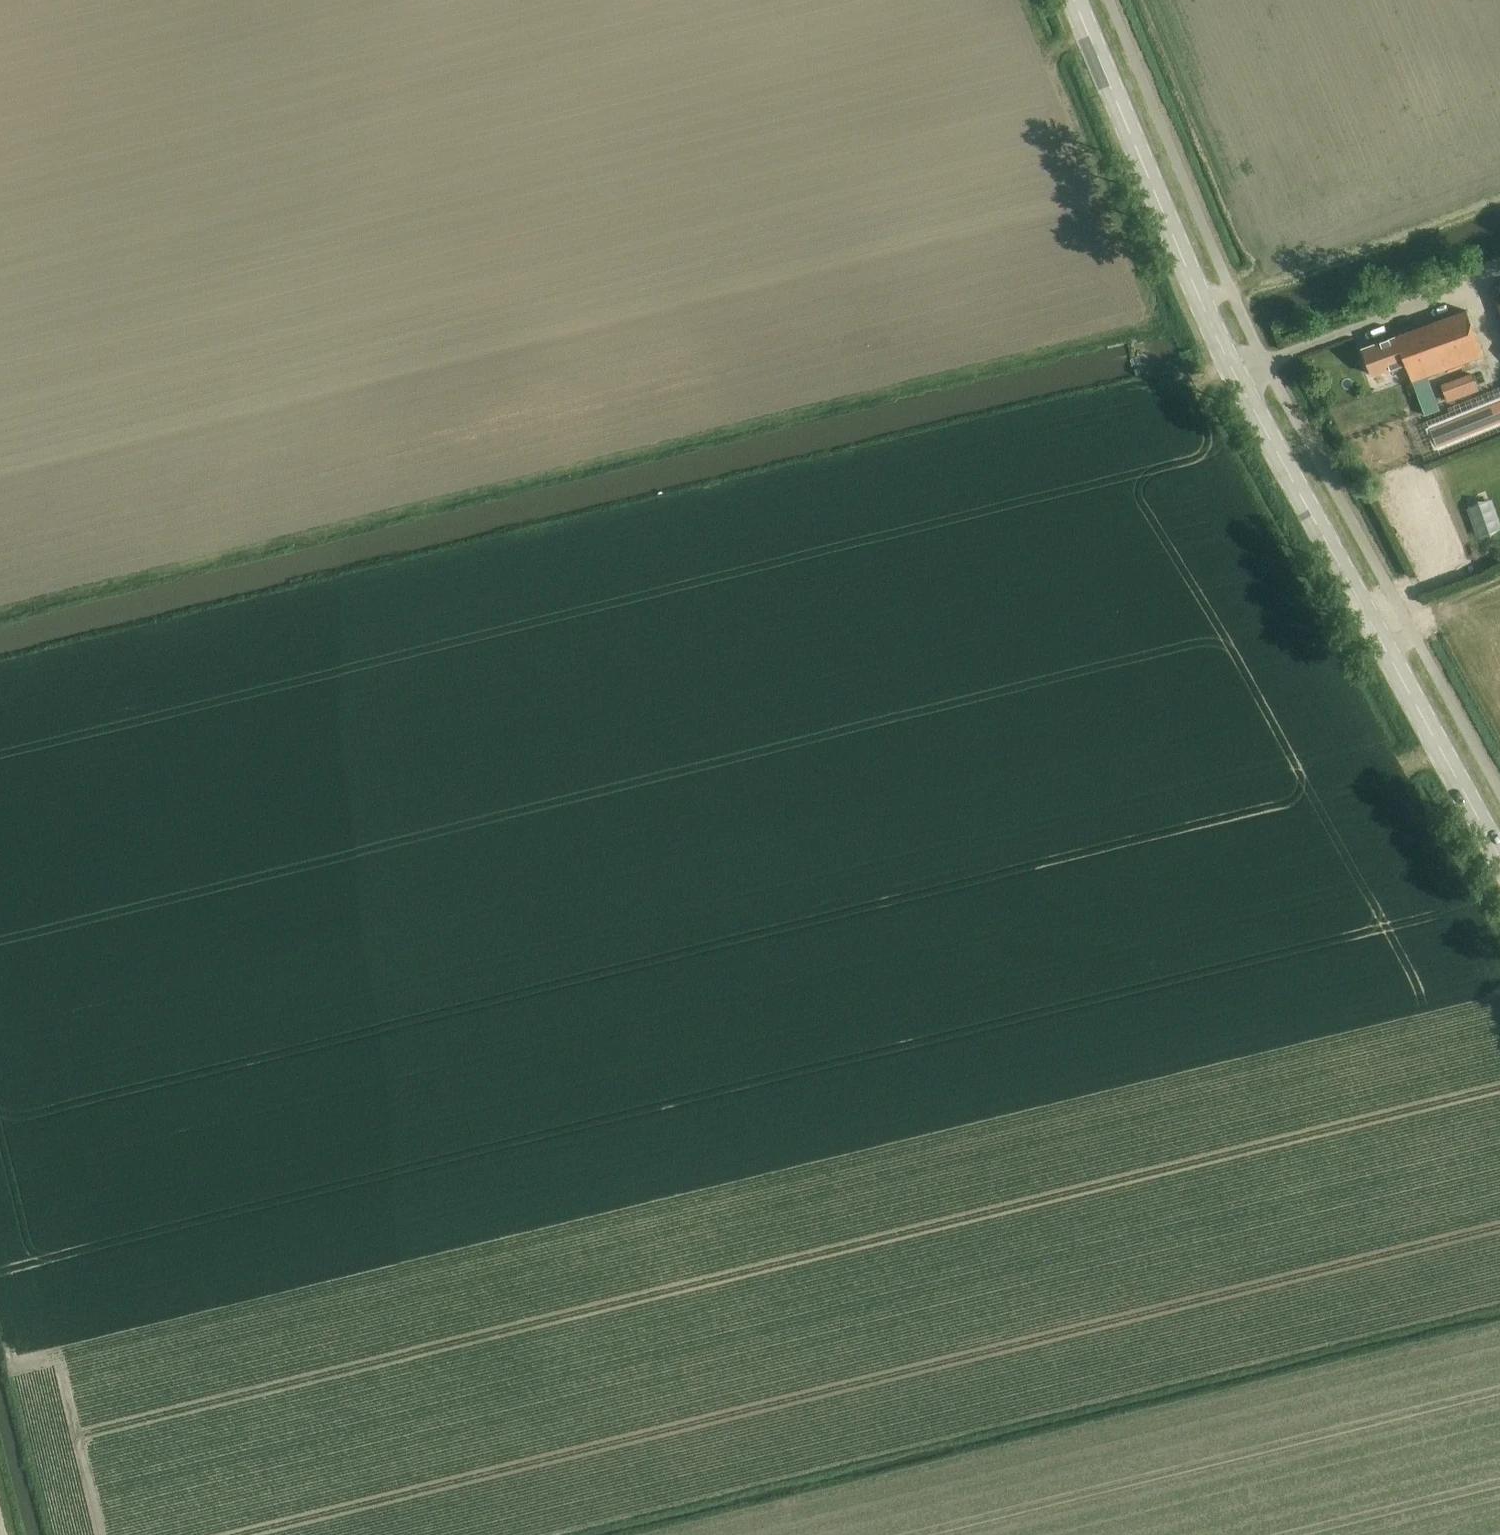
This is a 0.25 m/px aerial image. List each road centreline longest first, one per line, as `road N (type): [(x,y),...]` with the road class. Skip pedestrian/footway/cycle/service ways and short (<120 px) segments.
road 1 (secondary): [(1499,855),(1211,326),(1076,0)]

